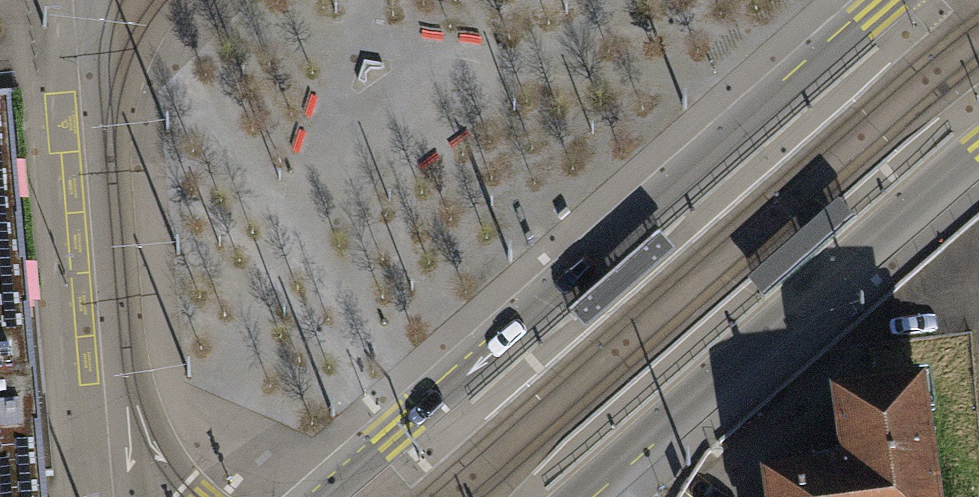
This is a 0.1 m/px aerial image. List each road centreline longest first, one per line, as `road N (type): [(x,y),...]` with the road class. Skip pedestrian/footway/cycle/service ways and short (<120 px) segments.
road 1 (secondary): [(891,0),(320,496)]
road 2 (secondary): [(579,496),(978,144)]
road 3 (residential): [(91,0),(129,433)]

